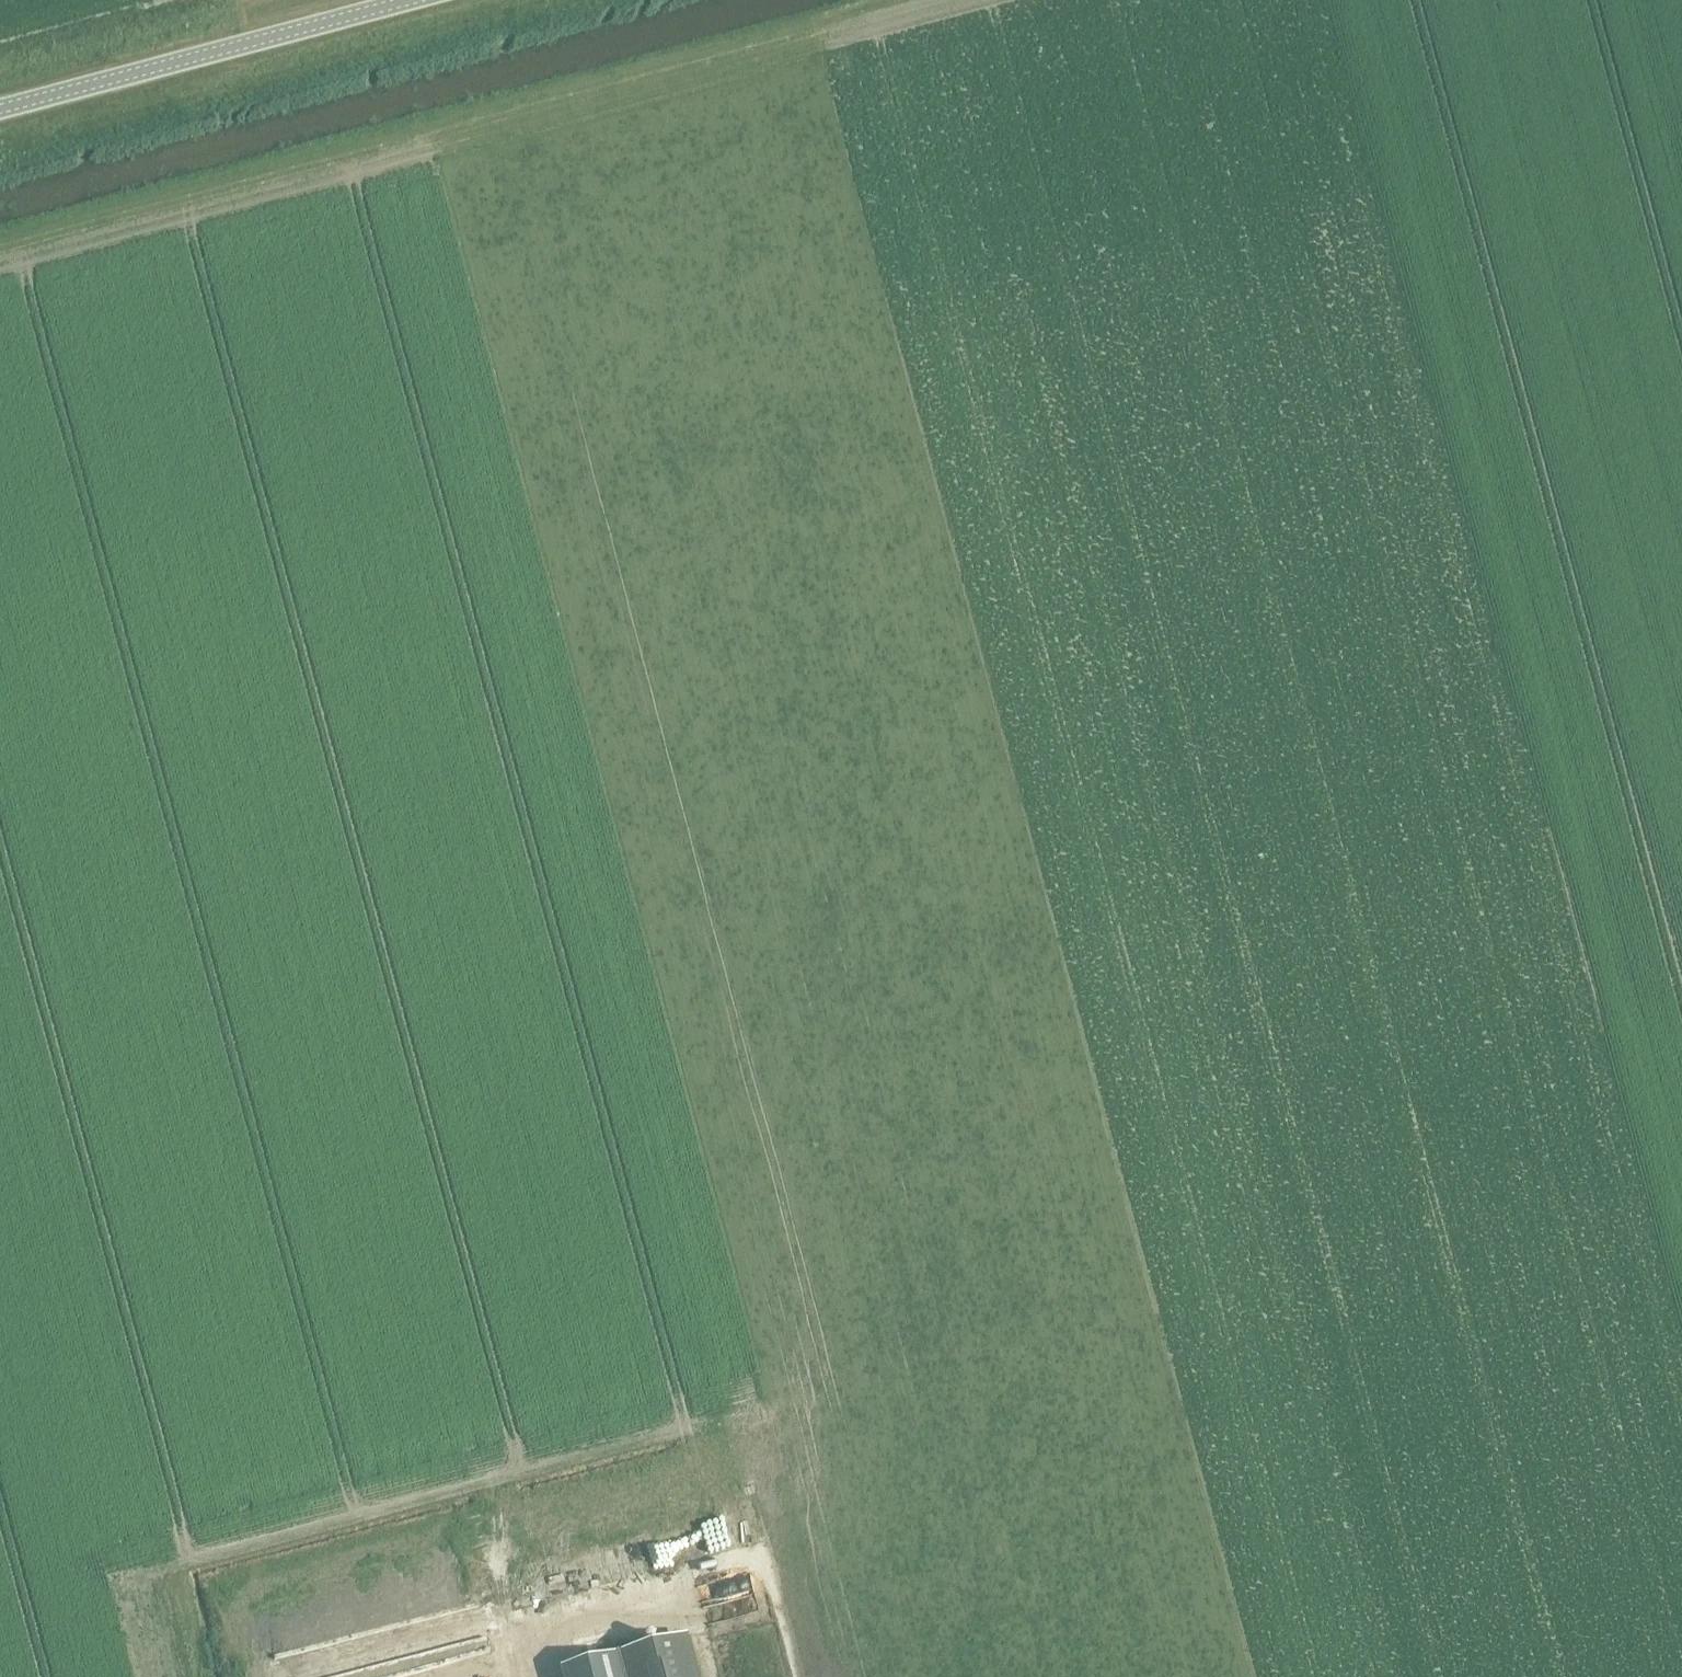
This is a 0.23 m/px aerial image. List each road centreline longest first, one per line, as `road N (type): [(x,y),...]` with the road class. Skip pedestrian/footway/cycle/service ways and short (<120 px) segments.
road 1 (tertiary): [(0,112),(419,0)]

